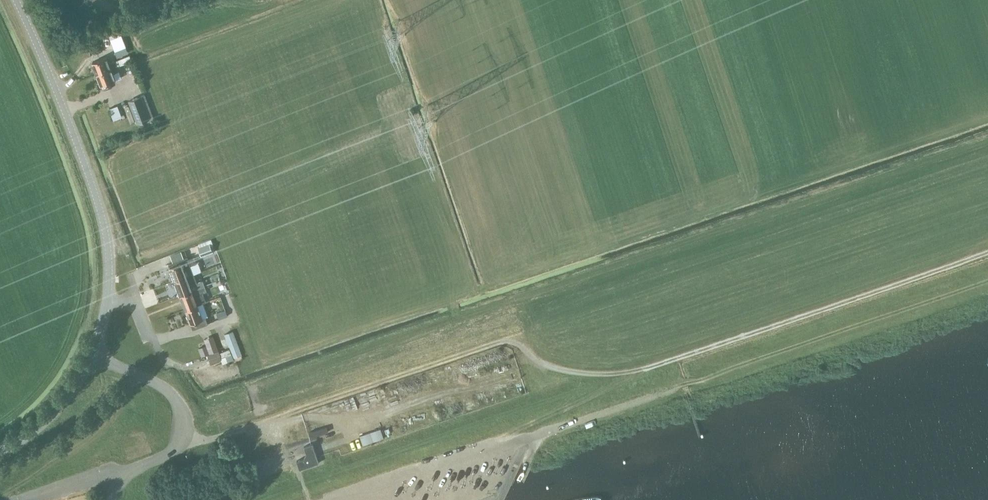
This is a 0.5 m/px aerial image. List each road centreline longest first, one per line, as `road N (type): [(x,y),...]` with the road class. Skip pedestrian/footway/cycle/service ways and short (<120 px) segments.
road 1 (track): [(299,410),(501,341),(566,371),(645,368),(987,251)]
road 2 (track): [(547,432),(987,284)]
road 3 (unclassified): [(91,354),(109,283),(103,221),(16,0)]
road 4 (unclassified): [(333,499),(547,432)]
road 5 (unclassified): [(91,354),(159,385),(181,414),(176,448),(117,476)]
road 6 (unclassified): [(0,451),(49,415),(91,354)]

